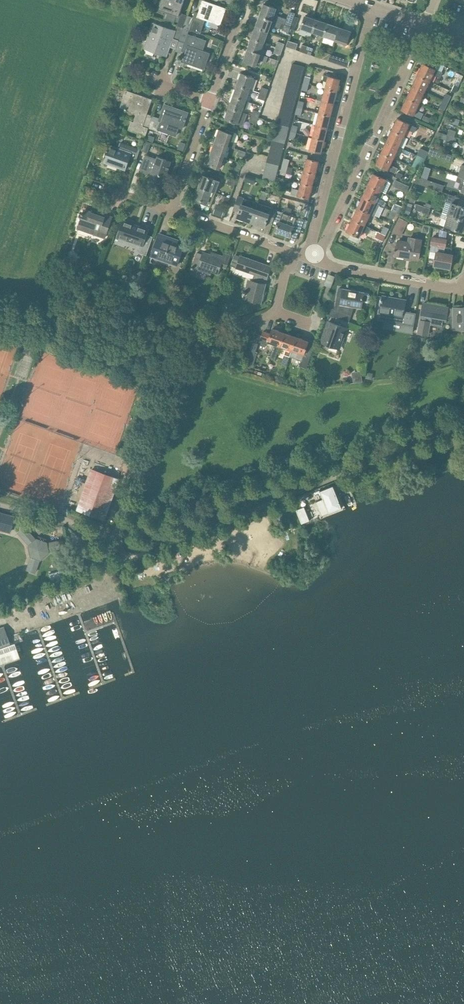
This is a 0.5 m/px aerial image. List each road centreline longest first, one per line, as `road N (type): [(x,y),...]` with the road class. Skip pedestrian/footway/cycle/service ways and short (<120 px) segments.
road 1 (residential): [(312,261),(423,26)]
road 2 (residential): [(371,8),(312,261)]
road 3 (residential): [(312,261),(450,288),(463,282)]
road 4 (residential): [(290,253),(169,211)]

